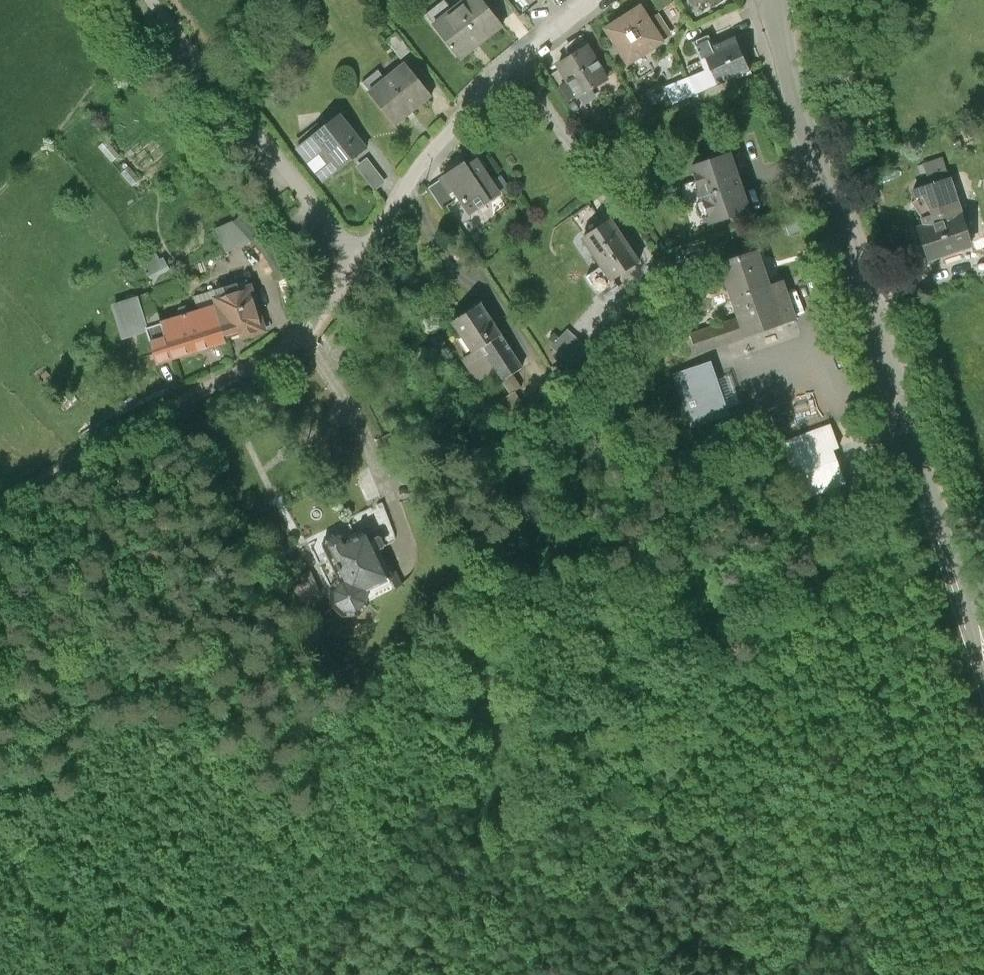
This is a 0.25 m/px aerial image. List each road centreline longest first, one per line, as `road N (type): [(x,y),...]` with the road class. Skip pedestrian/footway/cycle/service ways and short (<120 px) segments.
road 1 (track): [(860,328),(728,423),(702,582),(509,619),(433,647),(391,722),(157,974)]
road 2 (unclassified): [(597,0),(496,78),(444,137),(308,336),(115,436),(0,509)]
road 3 (secondary): [(983,669),(806,142),(775,0)]
road 4 (track): [(122,974),(0,795)]

